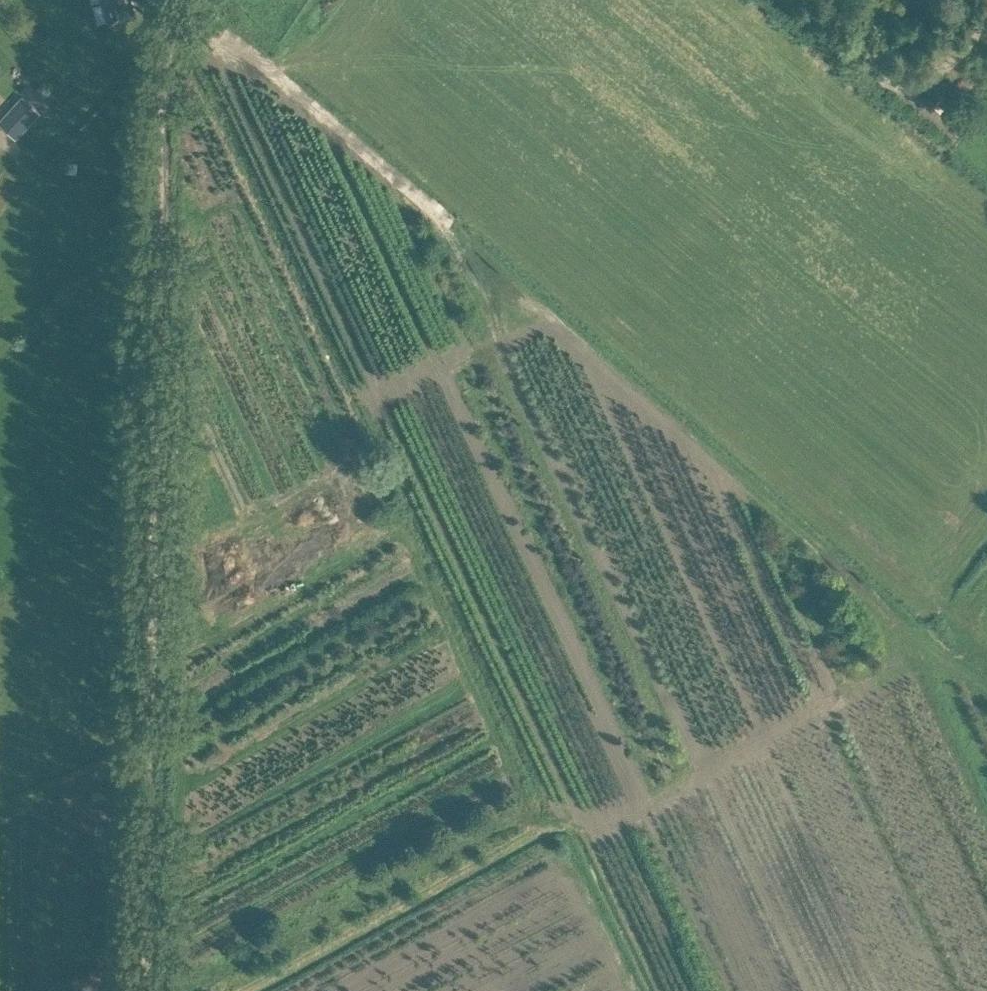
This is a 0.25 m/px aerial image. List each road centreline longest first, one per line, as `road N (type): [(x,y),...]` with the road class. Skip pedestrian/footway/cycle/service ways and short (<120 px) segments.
road 1 (track): [(163,17),(140,990)]

